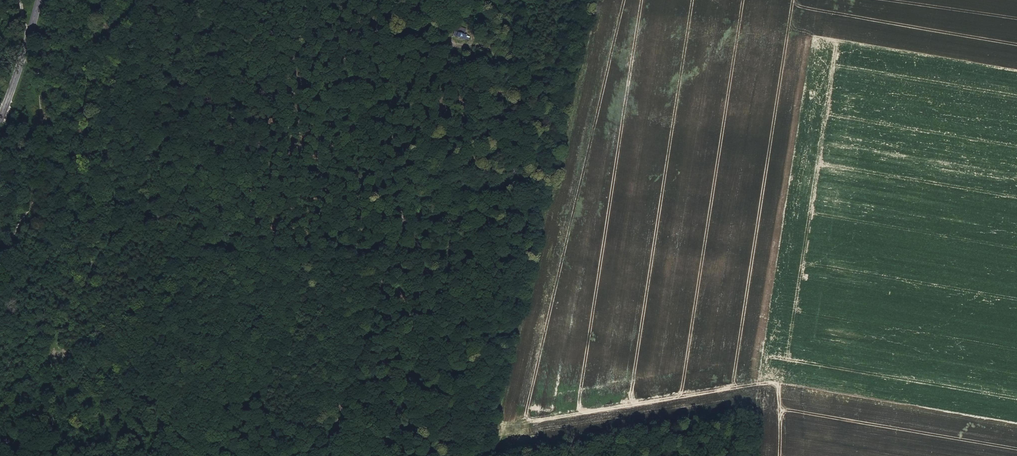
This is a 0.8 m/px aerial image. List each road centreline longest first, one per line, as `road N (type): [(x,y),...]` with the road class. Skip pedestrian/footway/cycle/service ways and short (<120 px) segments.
road 1 (tertiary): [(37,0),(0,121)]

